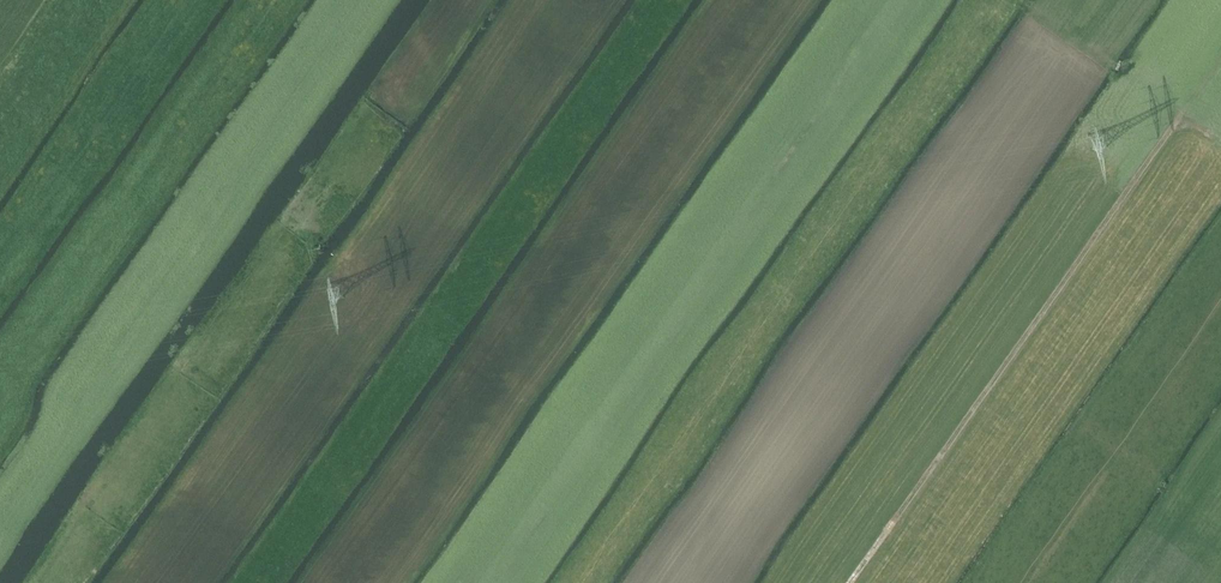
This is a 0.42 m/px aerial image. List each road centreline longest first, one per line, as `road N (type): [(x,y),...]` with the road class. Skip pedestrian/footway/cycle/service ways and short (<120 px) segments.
road 1 (track): [(848,582),(1193,96)]

